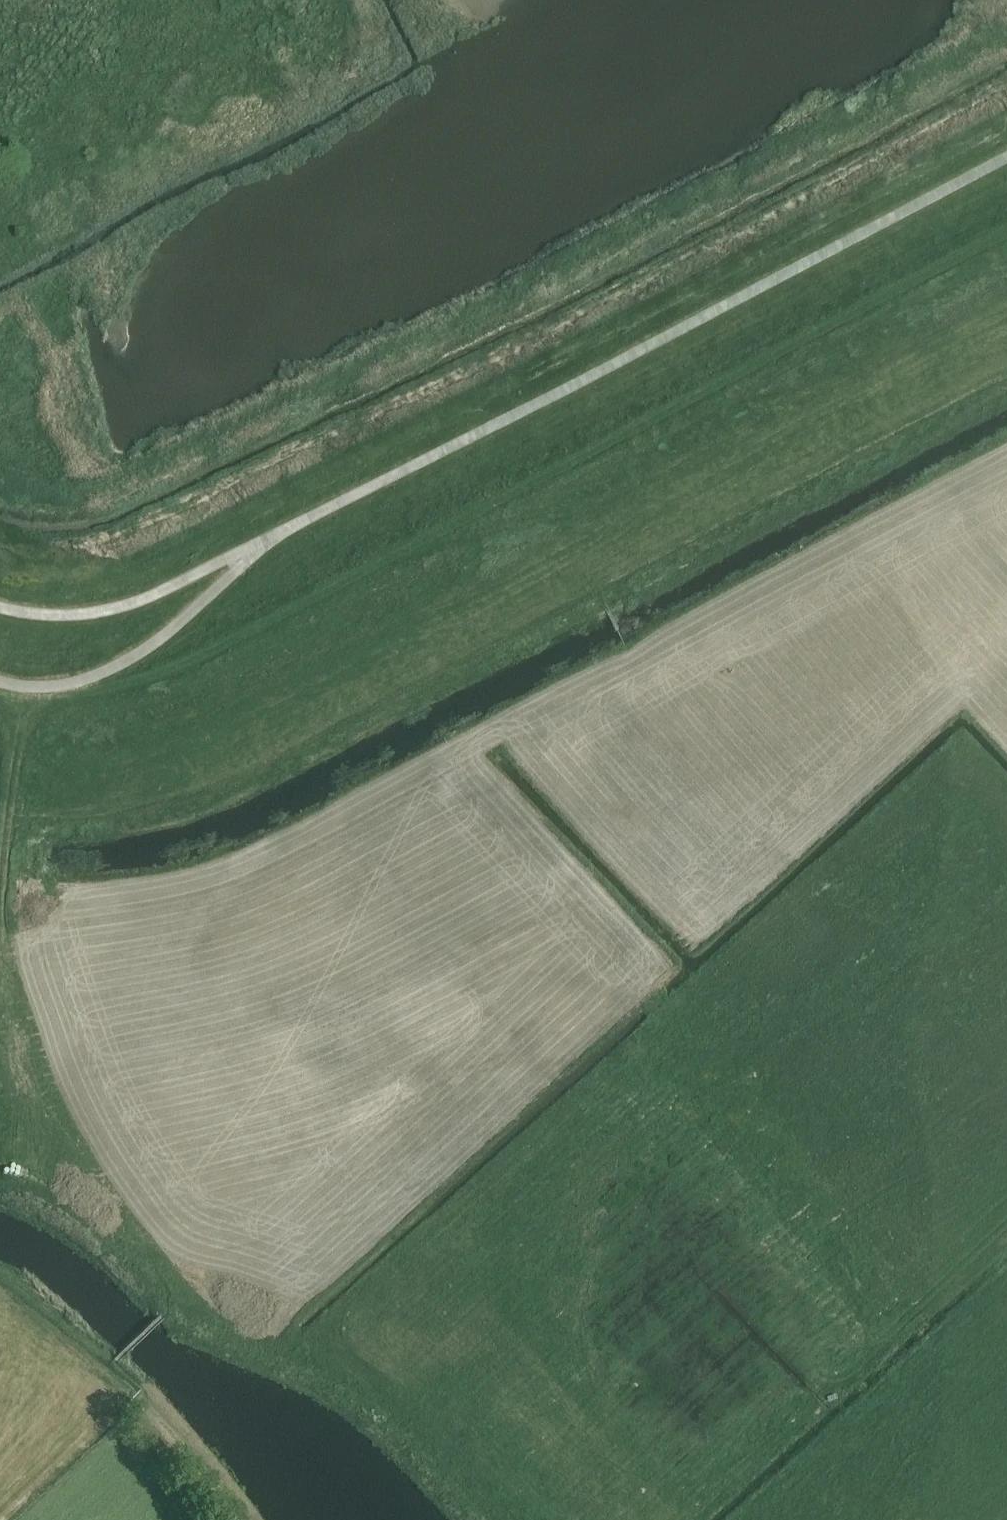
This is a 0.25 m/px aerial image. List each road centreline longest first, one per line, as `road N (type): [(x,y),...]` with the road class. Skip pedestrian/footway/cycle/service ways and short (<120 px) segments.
road 1 (track): [(0,695),(52,700),(165,674),(1006,232)]
road 2 (track): [(0,876),(23,686)]

